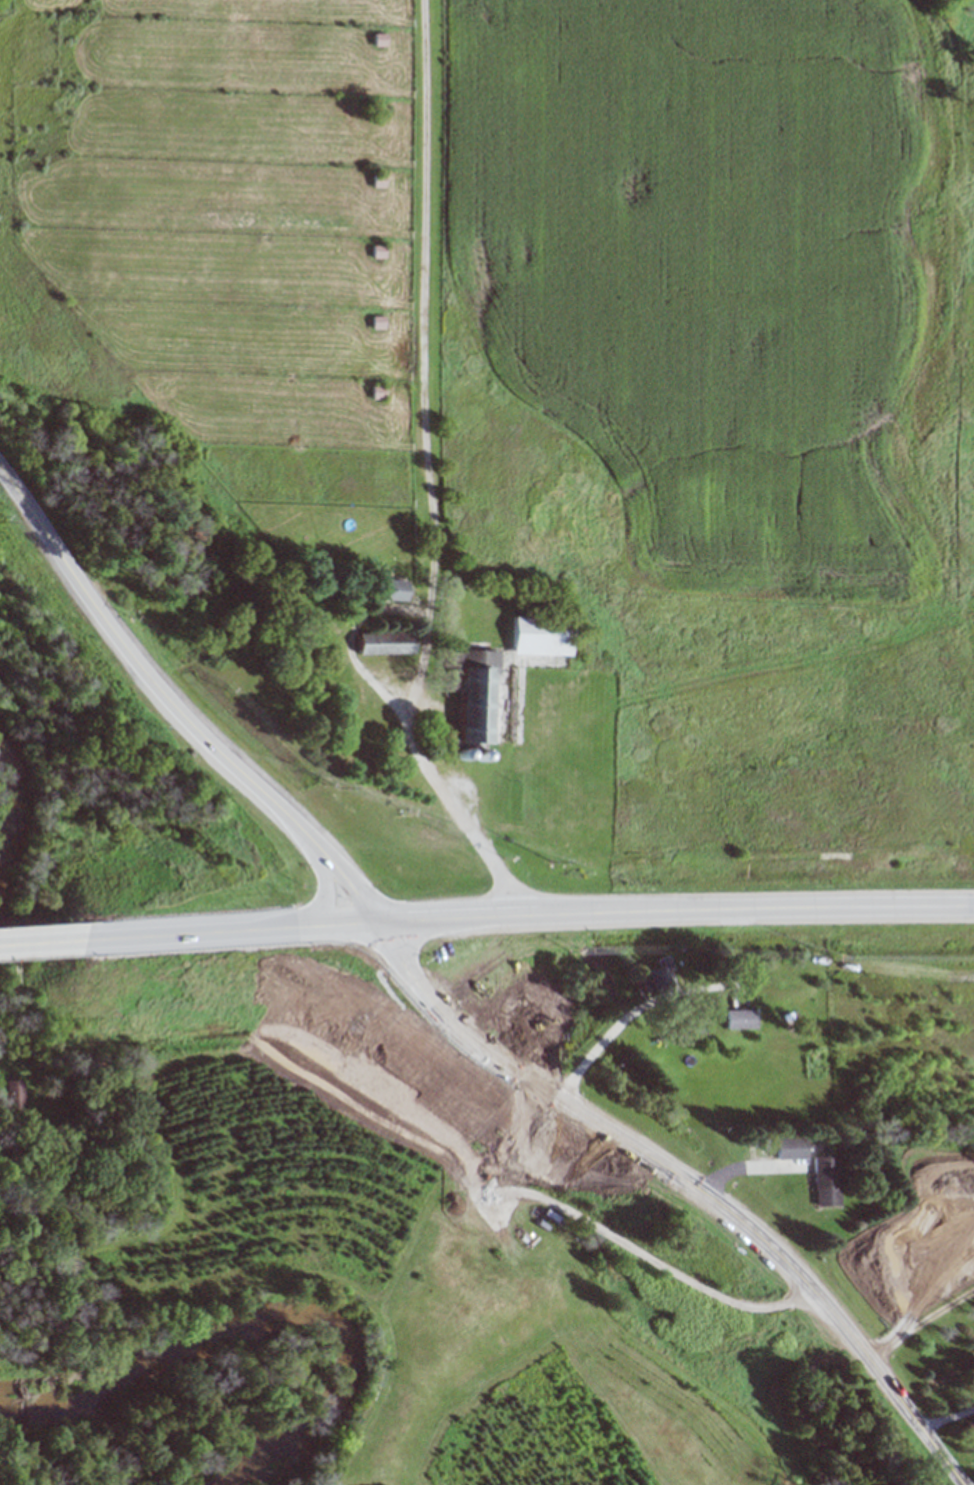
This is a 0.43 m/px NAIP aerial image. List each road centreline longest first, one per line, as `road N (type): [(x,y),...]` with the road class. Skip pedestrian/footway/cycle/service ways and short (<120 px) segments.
road 1 (secondary): [(435,1015),(735,1216),(814,1293),(964,1484)]
road 2 (primary): [(973,906),(500,914)]
road 3 (secondary): [(0,470),(162,690),(301,828)]
road 4 (primary): [(401,983),(430,942),(423,908),(397,886),(363,884),(334,904),(327,954),(350,981),(401,983)]
road 5 (primary): [(71,941),(227,932)]

